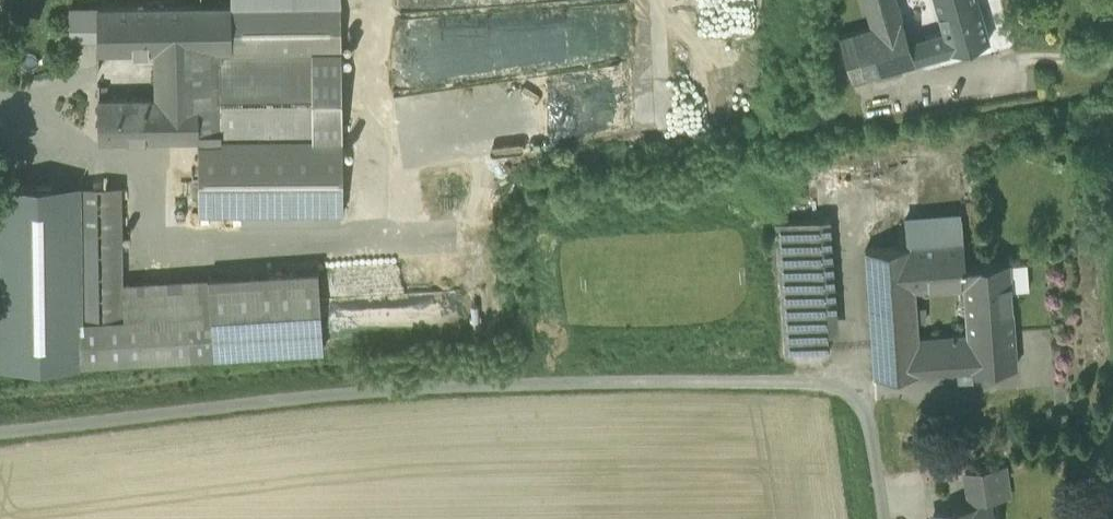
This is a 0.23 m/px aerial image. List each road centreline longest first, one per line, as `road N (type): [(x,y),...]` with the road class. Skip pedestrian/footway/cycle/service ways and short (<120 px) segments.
road 1 (unclassified): [(883,518),(868,417),(835,381),(536,382),(0,431)]

